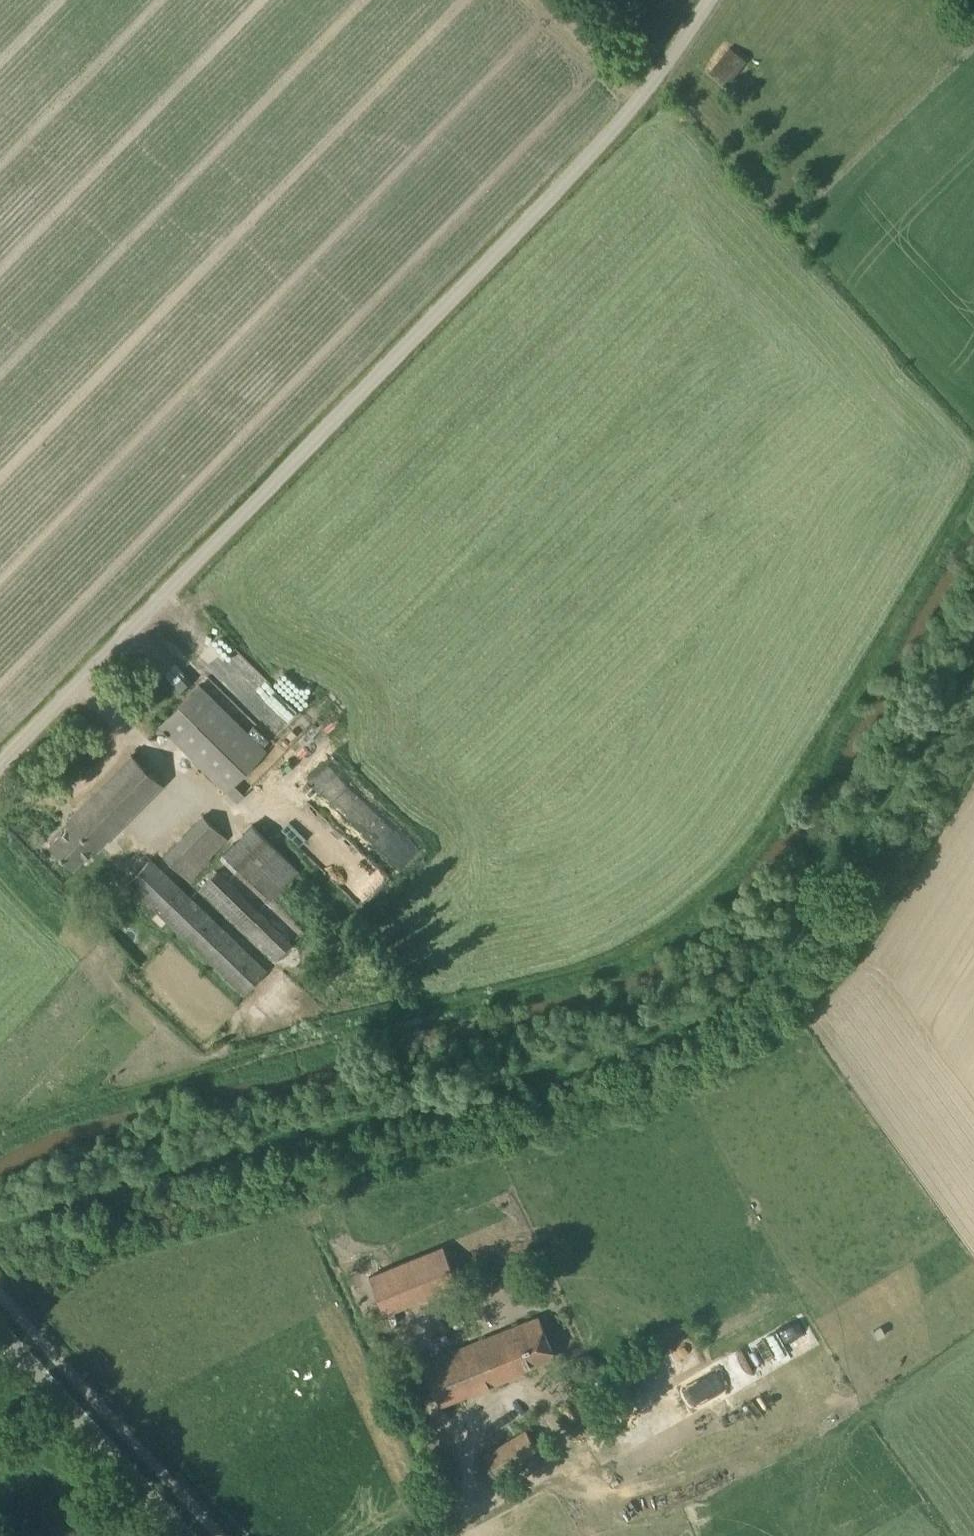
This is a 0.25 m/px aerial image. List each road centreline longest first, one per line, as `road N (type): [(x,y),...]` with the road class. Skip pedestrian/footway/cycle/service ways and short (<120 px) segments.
road 1 (unclassified): [(0,766),(614,145),(723,0)]
road 2 (tertiary): [(174,1535),(0,1337)]

